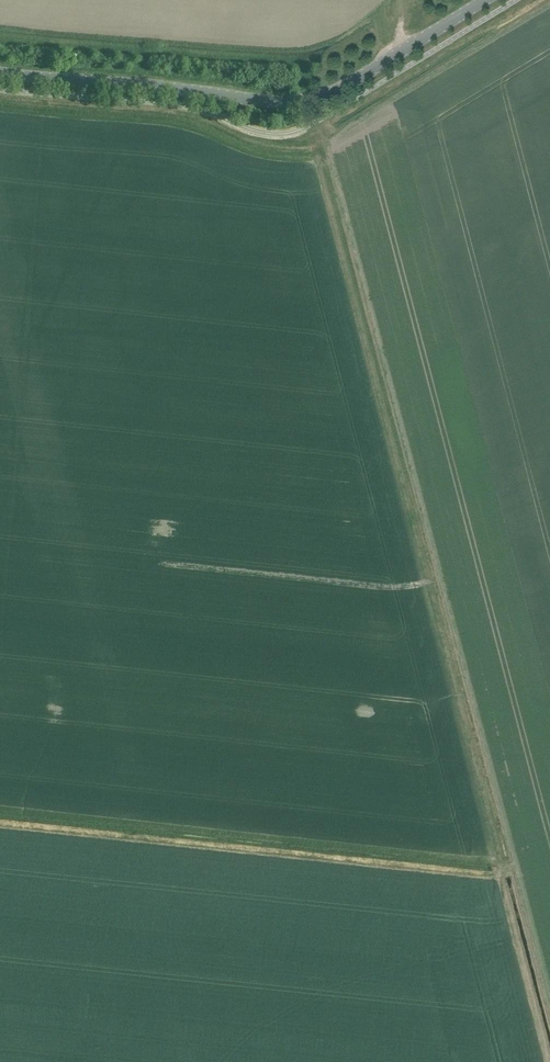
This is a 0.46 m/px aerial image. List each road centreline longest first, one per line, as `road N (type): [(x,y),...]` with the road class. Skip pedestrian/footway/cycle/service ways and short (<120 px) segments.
road 1 (secondary): [(0,74),(305,102),(340,90),(488,0)]

